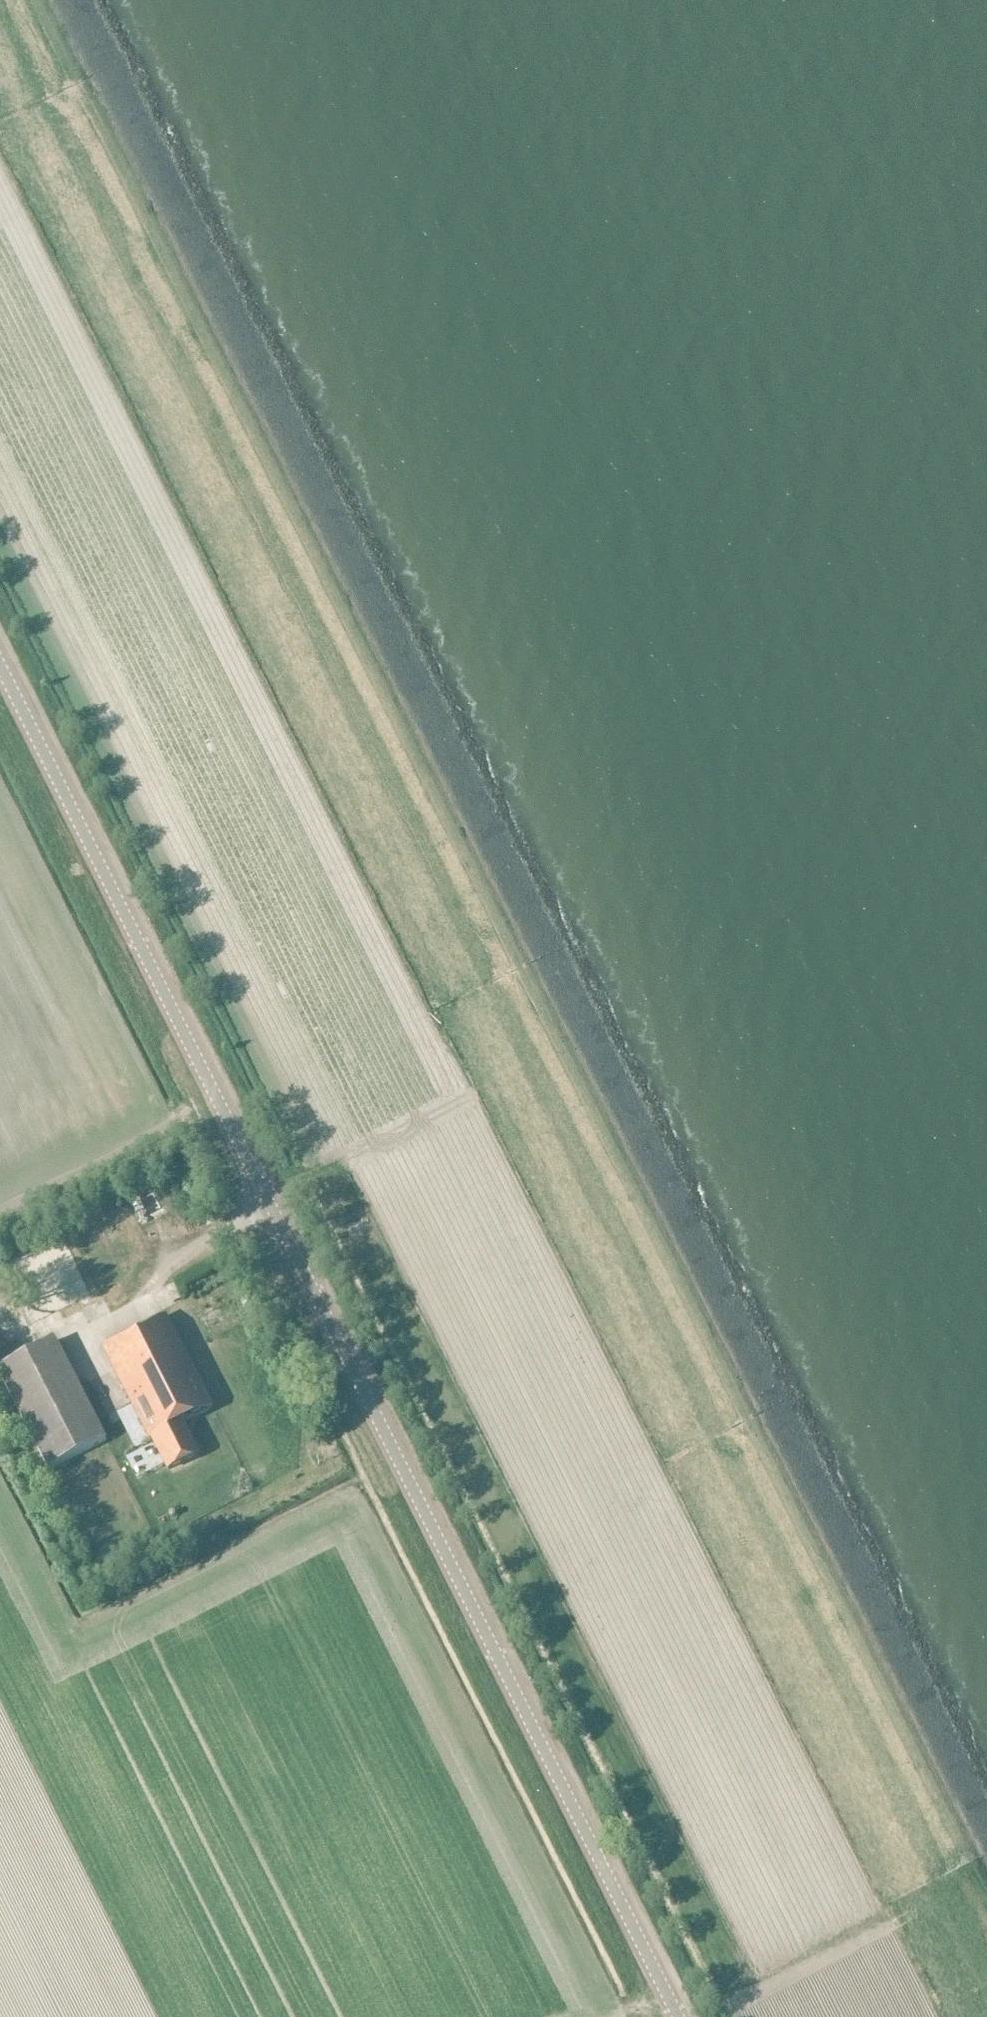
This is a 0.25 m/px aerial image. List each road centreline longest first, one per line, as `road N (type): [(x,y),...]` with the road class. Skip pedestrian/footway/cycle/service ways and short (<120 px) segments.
road 1 (tertiary): [(677,2016),(0,668)]

